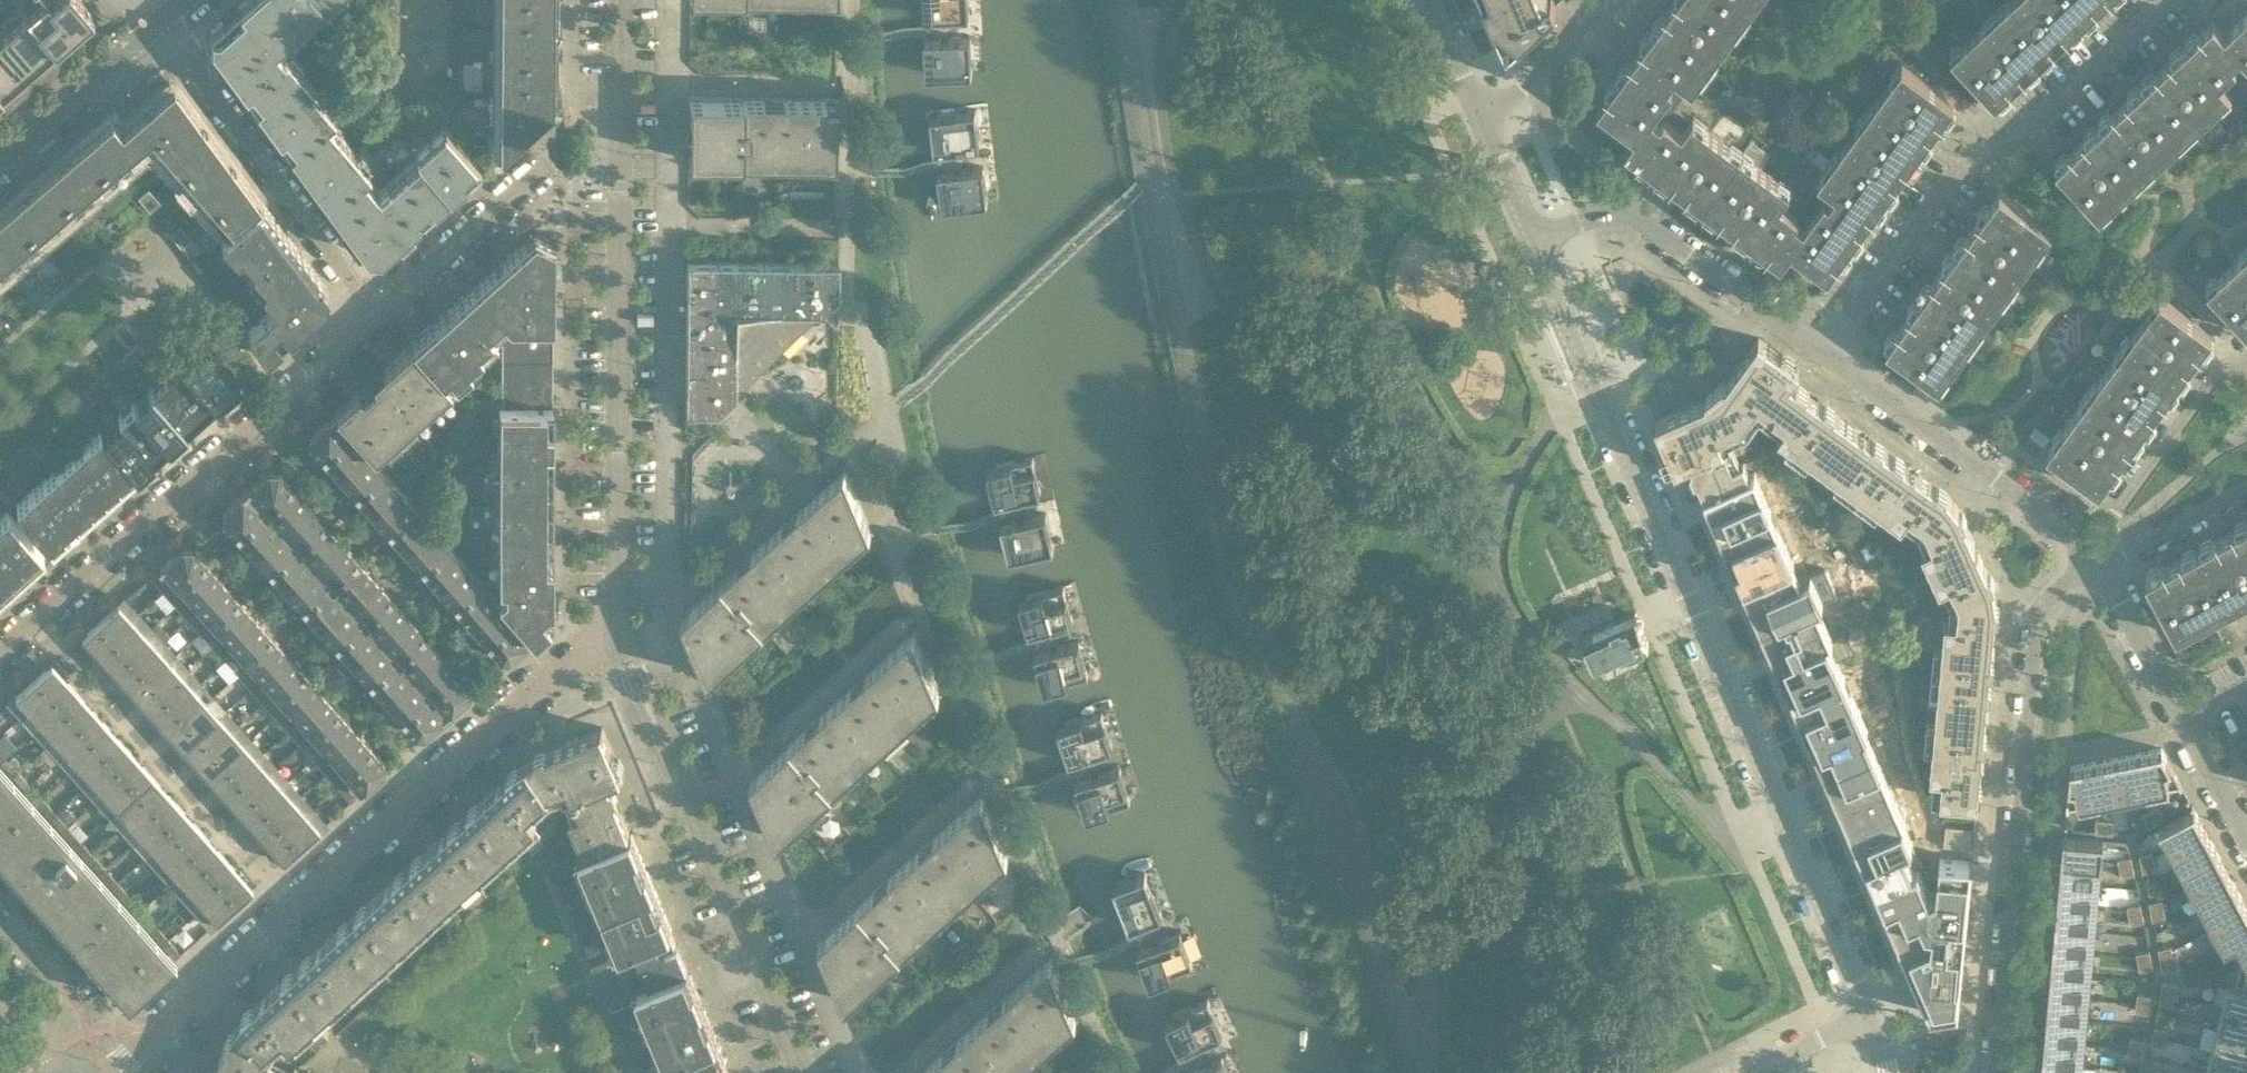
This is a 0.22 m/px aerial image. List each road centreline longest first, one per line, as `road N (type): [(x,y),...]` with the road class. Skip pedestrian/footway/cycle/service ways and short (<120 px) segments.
road 1 (residential): [(1867,1018),(1534,238)]
road 2 (residential): [(106,1072),(519,703),(622,632)]
road 3 (residential): [(2085,562),(2032,624),(1994,1072)]
road 4 (residential): [(622,632),(624,105)]
road 5 (residential): [(0,656),(381,314)]
road 6 (residential): [(1825,356),(1982,150),(2010,141),(2169,0)]
road 7 (residential): [(808,1072),(635,682),(622,632)]
road 8 (residential): [(381,314),(162,27)]
road 9 (residential): [(1825,356),(1627,207),(1617,203),(1534,238)]
road 10 (residential): [(2085,562),(2025,500),(1825,356)]
road 11 (residential): [(381,314),(624,105)]
road 12 (residential): [(2246,353),(2228,359),(2120,509),(2115,520),(2129,551)]
road 13 (residential): [(0,167),(162,27)]
road 14 (residential): [(1477,111),(1509,99),(1617,0)]
road 15 (residential): [(2182,722),(2104,584)]
road 16 (residential): [(53,1051),(51,978),(0,921)]
road 17 (residential): [(2246,847),(2182,722)]
road 18 (residential): [(1534,238),(1477,111)]
road 19 (residential): [(2129,551),(2246,489)]
road 20 (residential): [(1750,1072),(1867,1018)]
road 21 (residential): [(1477,111),(1428,0)]

